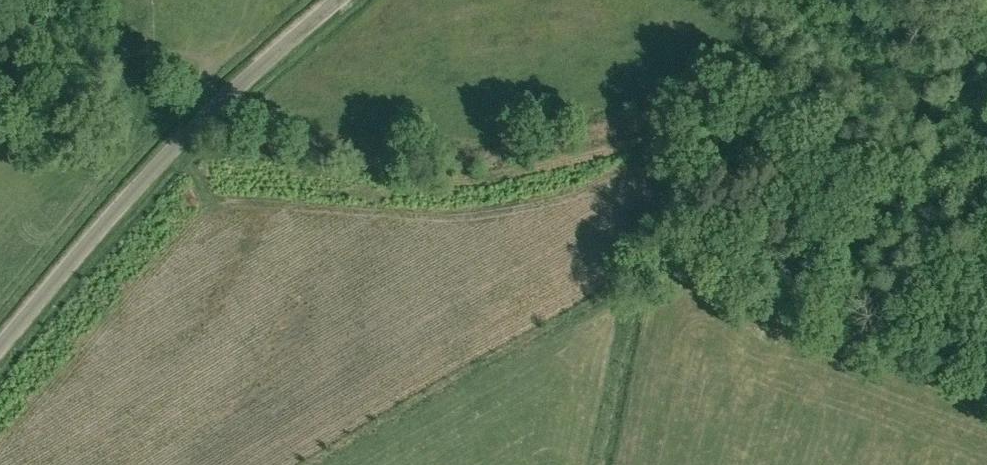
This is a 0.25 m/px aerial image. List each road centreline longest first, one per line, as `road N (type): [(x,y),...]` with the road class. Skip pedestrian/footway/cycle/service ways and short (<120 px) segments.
road 1 (unclassified): [(0,348),(229,89),(338,0)]

